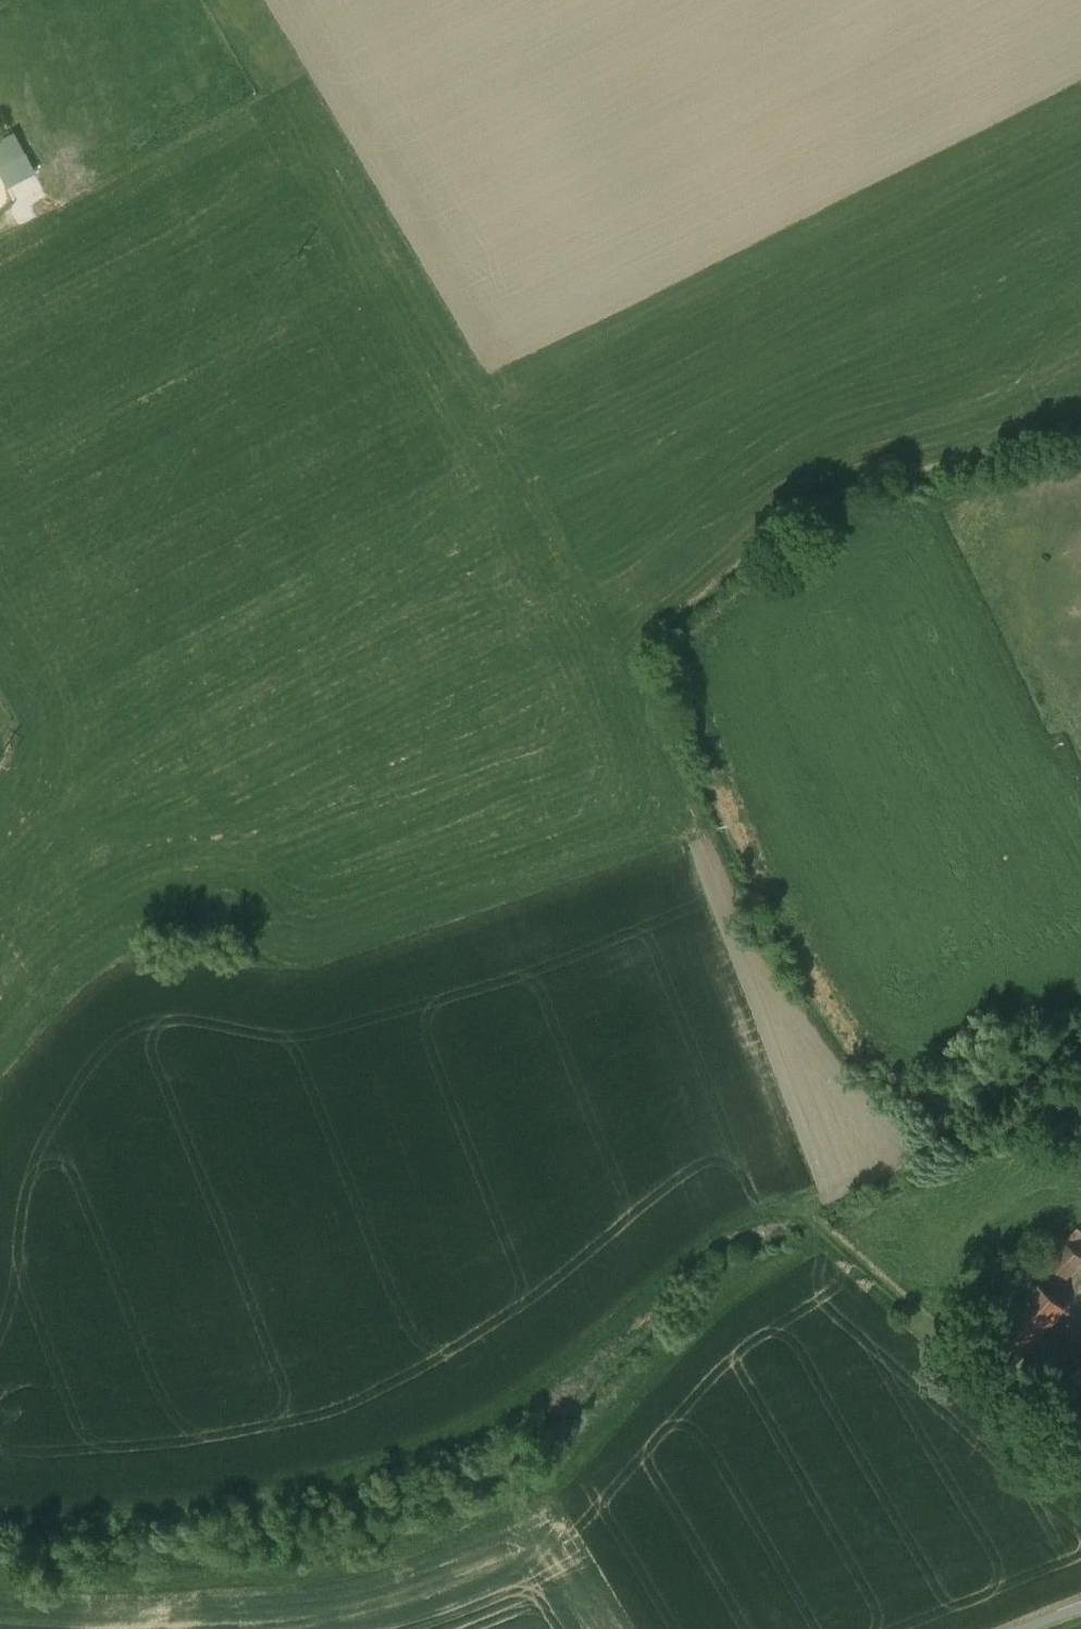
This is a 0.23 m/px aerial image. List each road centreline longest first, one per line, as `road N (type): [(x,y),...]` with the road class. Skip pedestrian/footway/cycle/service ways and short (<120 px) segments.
road 1 (track): [(1027,1413),(824,1235),(814,1216)]
road 2 (track): [(656,1628),(565,1453)]

